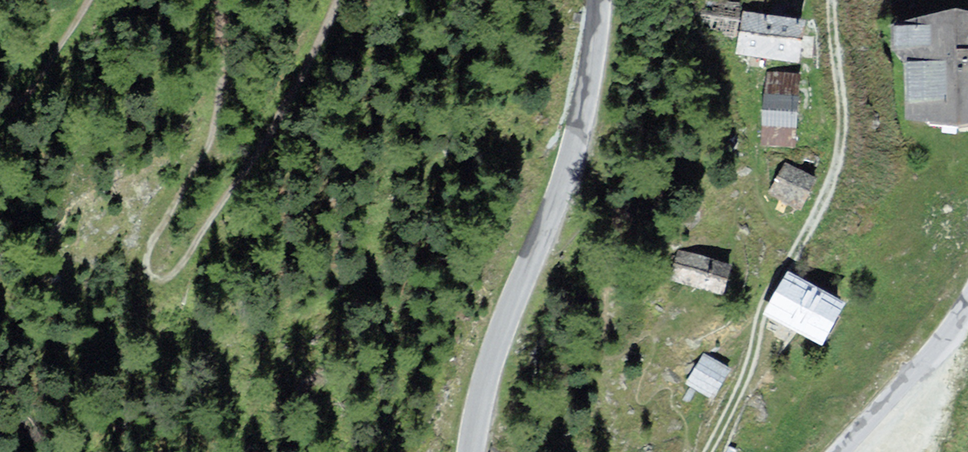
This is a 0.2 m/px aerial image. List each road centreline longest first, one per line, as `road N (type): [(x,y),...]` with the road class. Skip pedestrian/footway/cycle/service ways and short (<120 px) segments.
road 1 (track): [(336,0),(276,118),(175,276),(157,286),(145,275),(146,258),(213,126),(217,0)]
road 2 (track): [(832,0),(840,171),(772,293),(744,383),(709,451)]
road 3 (tertiary): [(599,0),(571,154),(491,358),(472,451)]
road 4 (tertiary): [(844,451),(933,359),(967,308)]
road 5 (track): [(88,0),(26,88),(0,107)]

